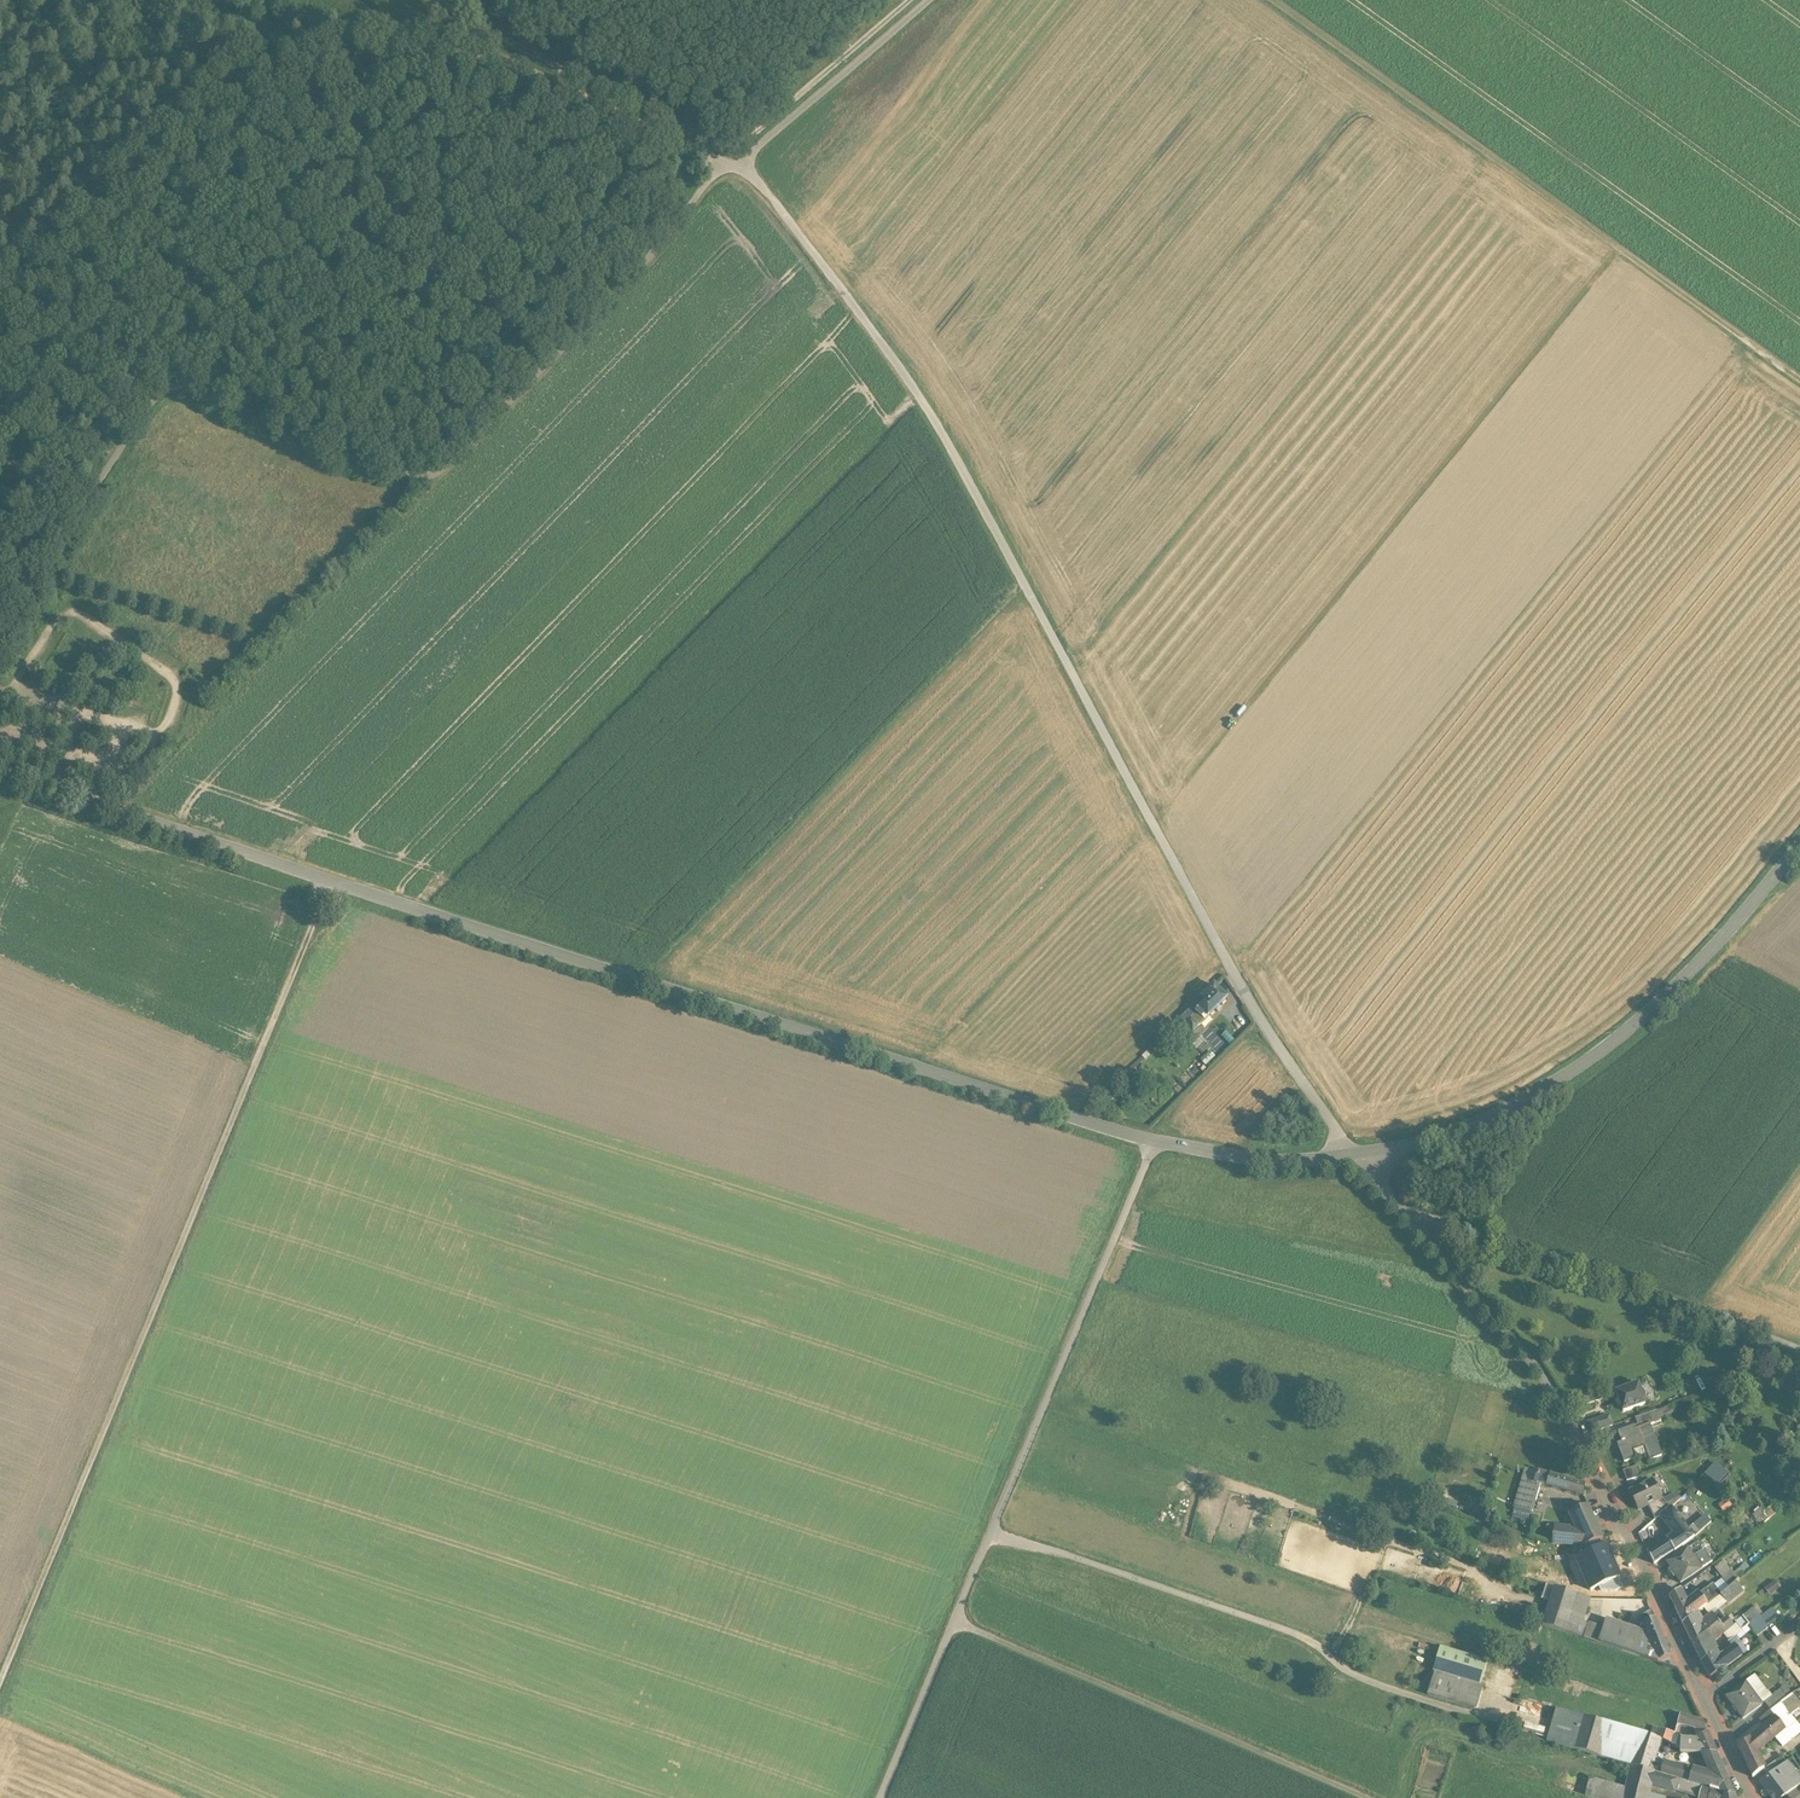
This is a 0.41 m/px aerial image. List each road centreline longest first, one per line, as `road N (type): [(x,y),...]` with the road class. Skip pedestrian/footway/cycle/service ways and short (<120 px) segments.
road 1 (unclassified): [(55,789),(326,884),(1114,1131),(1269,1160),(1368,1151)]
road 2 (track): [(1345,1154),(1221,952),(919,396),(773,200),(734,164)]
road 3 (track): [(734,164),(685,206),(606,304),(434,474),(378,469),(170,376),(0,624)]
road 4 (track): [(0,1688),(326,884)]
road 5 (track): [(881,1797),(1153,1140)]
road 6 (track): [(1799,379),(1274,0)]
road 7 (residential): [(1703,1698),(1553,1395),(1394,1205),(1368,1151)]
road 8 (track): [(994,1531),(1303,1638),(1341,1669),(1402,1695),(1540,1735)]
road 9 (unclassified): [(1368,1151),(1453,1134),(1569,1075),(1660,1004),(1799,845)]
road 10 (track): [(0,116),(131,77),(346,53),(428,51),(512,65)]
road 11 (track): [(1356,1797),(955,1622)]
road 12 (track): [(1416,1233),(1434,1226),(1510,1246),(1799,1351)]
road 13 (track): [(928,0),(734,164)]
road 14 (track): [(512,65),(734,164)]

